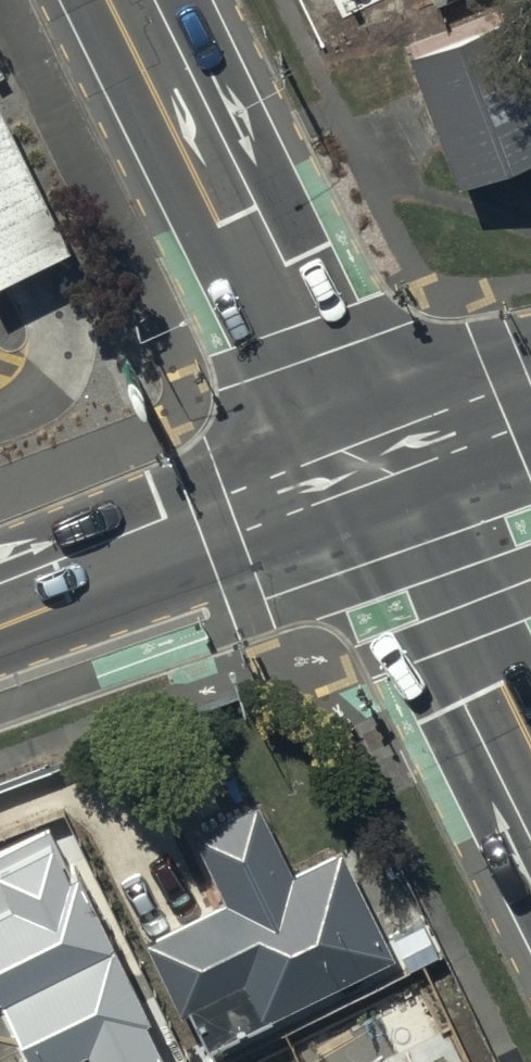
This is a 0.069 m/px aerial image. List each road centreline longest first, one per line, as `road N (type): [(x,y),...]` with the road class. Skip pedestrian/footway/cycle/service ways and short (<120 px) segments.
road 1 (secondary): [(134,0),(373,473)]
road 2 (secondary): [(373,473),(0,618)]
road 3 (secondary): [(373,473),(530,794)]
road 4 (secondary): [(373,473),(530,416)]

